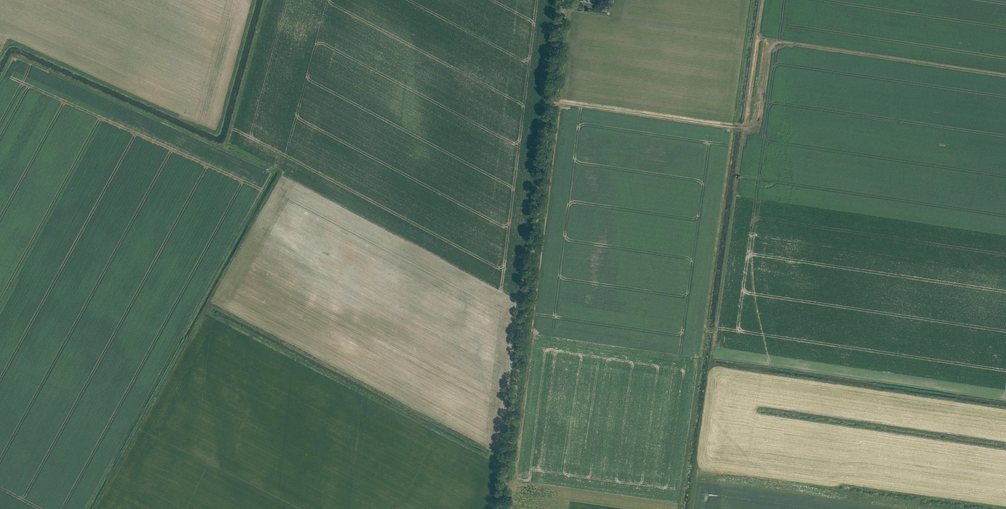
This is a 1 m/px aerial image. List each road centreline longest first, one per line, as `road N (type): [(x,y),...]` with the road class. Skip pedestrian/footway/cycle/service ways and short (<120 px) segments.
road 1 (track): [(551,101),(749,127),(759,118),(768,55),(781,43),(1005,76)]
road 2 (unclassified): [(501,508),(563,0)]

